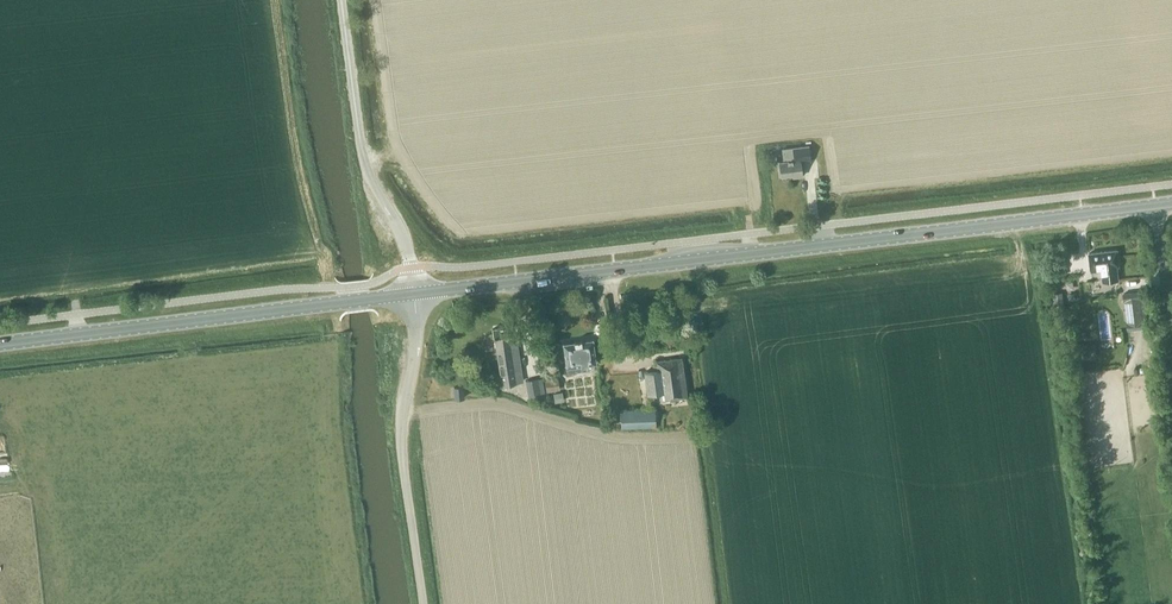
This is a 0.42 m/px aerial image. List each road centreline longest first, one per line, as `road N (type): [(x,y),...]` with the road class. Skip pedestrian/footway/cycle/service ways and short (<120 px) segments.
road 1 (primary): [(415,294),(1171,204)]
road 2 (primary): [(0,345),(415,294)]
road 3 (unclassified): [(422,603),(400,440),(417,344),(415,294)]
road 4 (unclassified): [(415,294),(407,248),(361,152),(341,0)]

